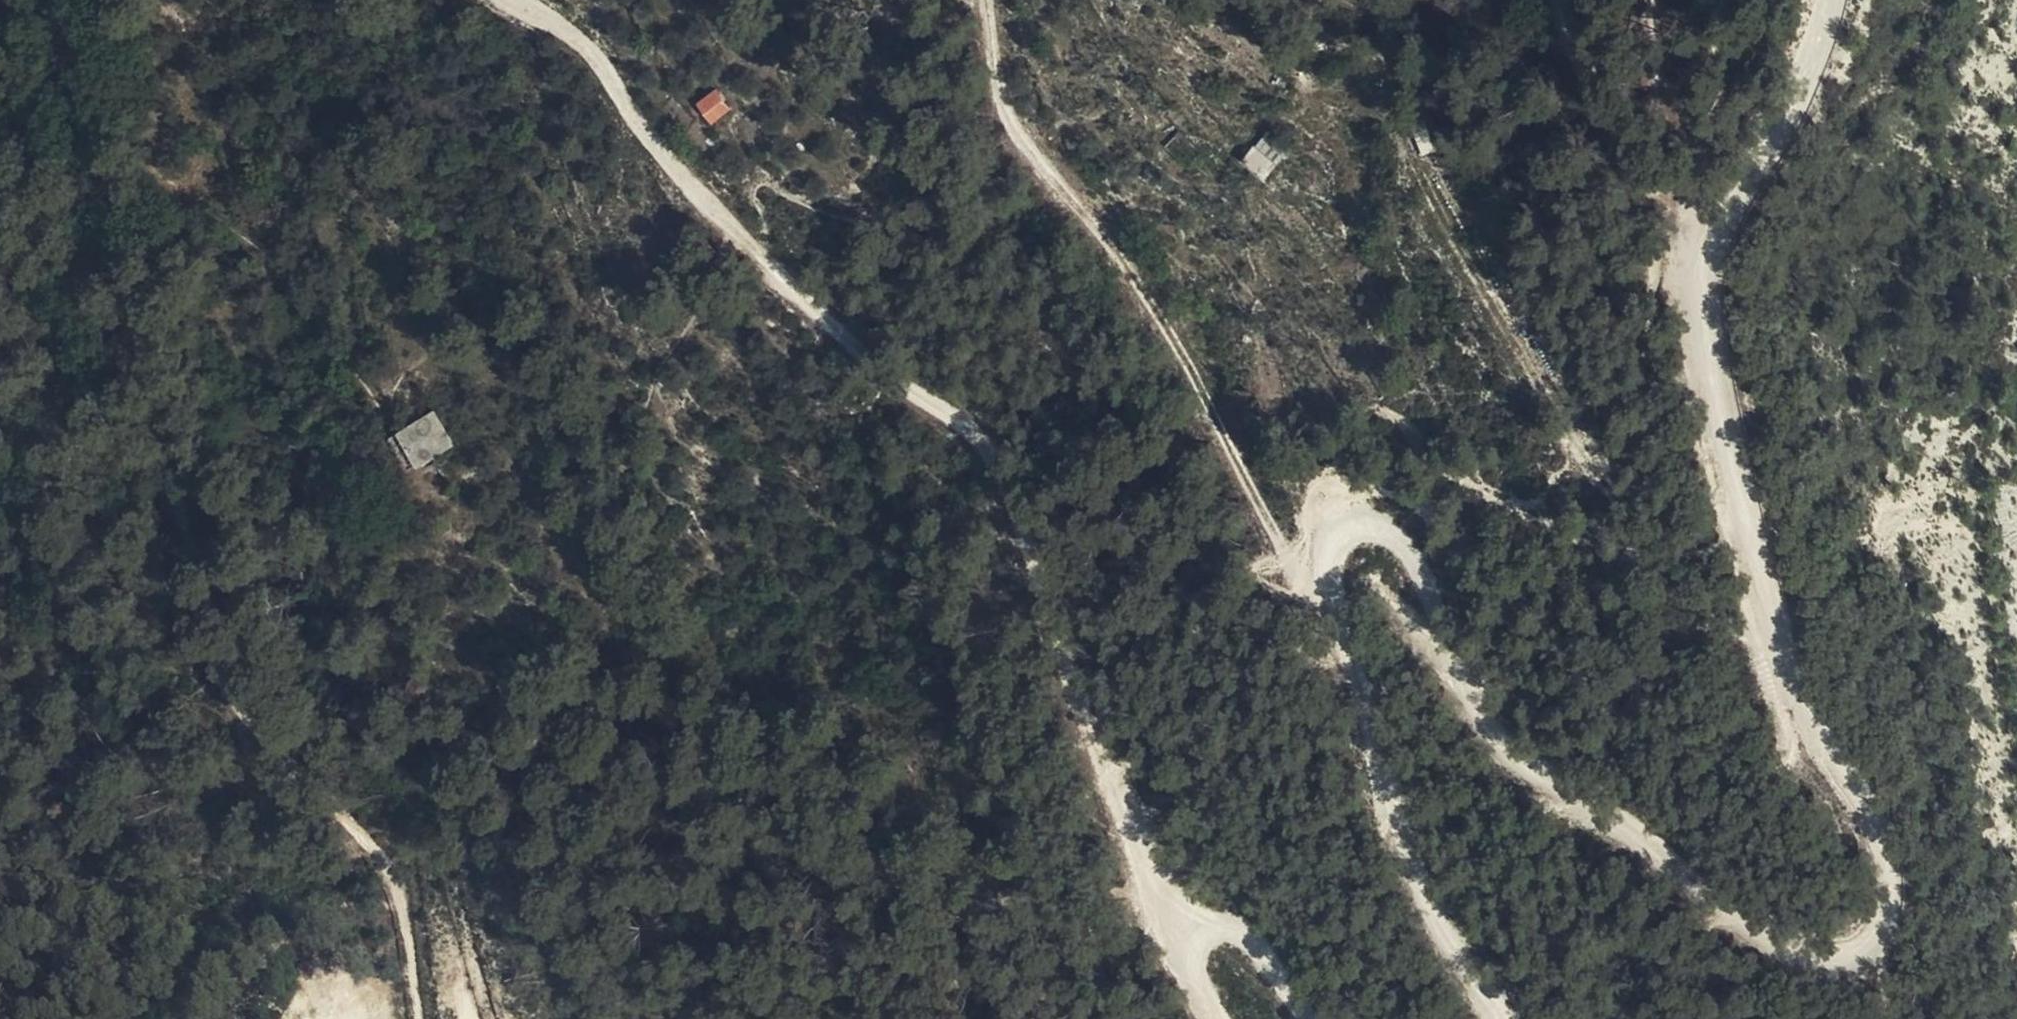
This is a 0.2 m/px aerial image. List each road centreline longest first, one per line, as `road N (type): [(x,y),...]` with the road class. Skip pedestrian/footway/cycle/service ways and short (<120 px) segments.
road 1 (track): [(1836,0),(1794,104),(1708,243),(1703,373),(1805,725),(1873,824),(1885,918),(1860,961),(1760,934),(1538,769),(1454,680),(1386,526),(1344,530),(1317,562),(1417,889),(1506,1018)]
road 2 (track): [(1197,939),(1157,878),(1088,732),(990,453),(862,351),(734,232),(577,42),(514,0)]
road 3 (track): [(418,1018),(386,873),(240,701),(92,157),(65,0)]
road 4 (track): [(1313,1018),(1251,942),(1223,930),(1197,939)]

